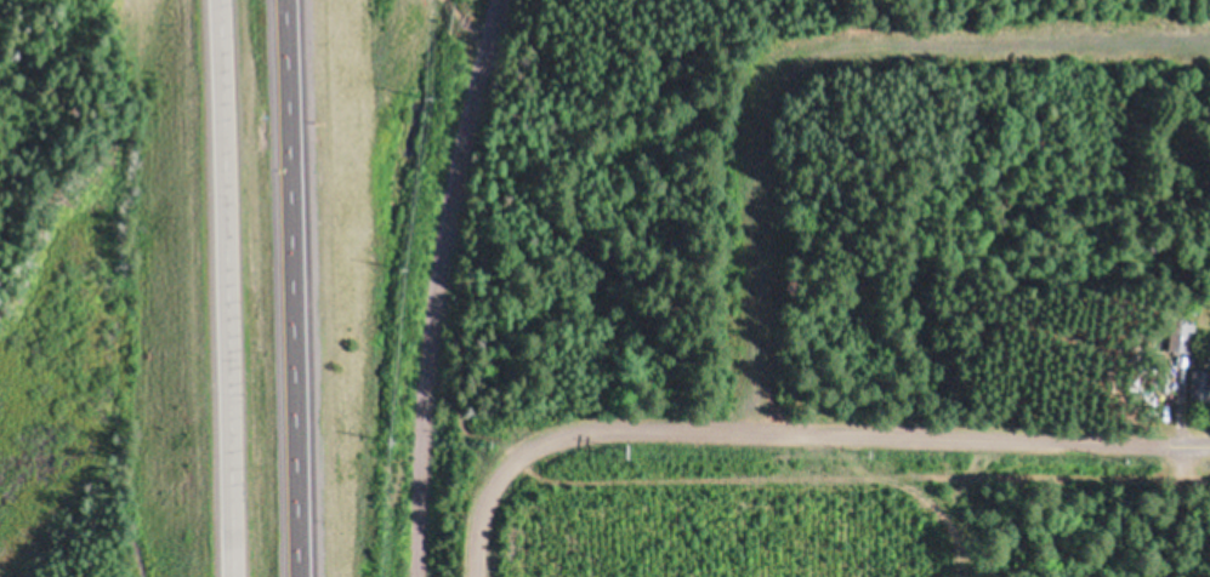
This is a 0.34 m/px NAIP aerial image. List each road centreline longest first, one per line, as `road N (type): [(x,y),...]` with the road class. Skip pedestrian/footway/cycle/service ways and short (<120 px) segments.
road 1 (track): [(1209,42),(846,48),(782,78),(756,130),(751,434)]
road 2 (residential): [(529,451),(627,432),(1164,449)]
road 3 (track): [(493,0),(426,331),(410,576)]
road 4 (trunk): [(217,0),(231,576)]
road 5 (trunk): [(297,576),(284,0)]
road 6 (residential): [(470,576),(478,512),(509,464),(529,451)]

